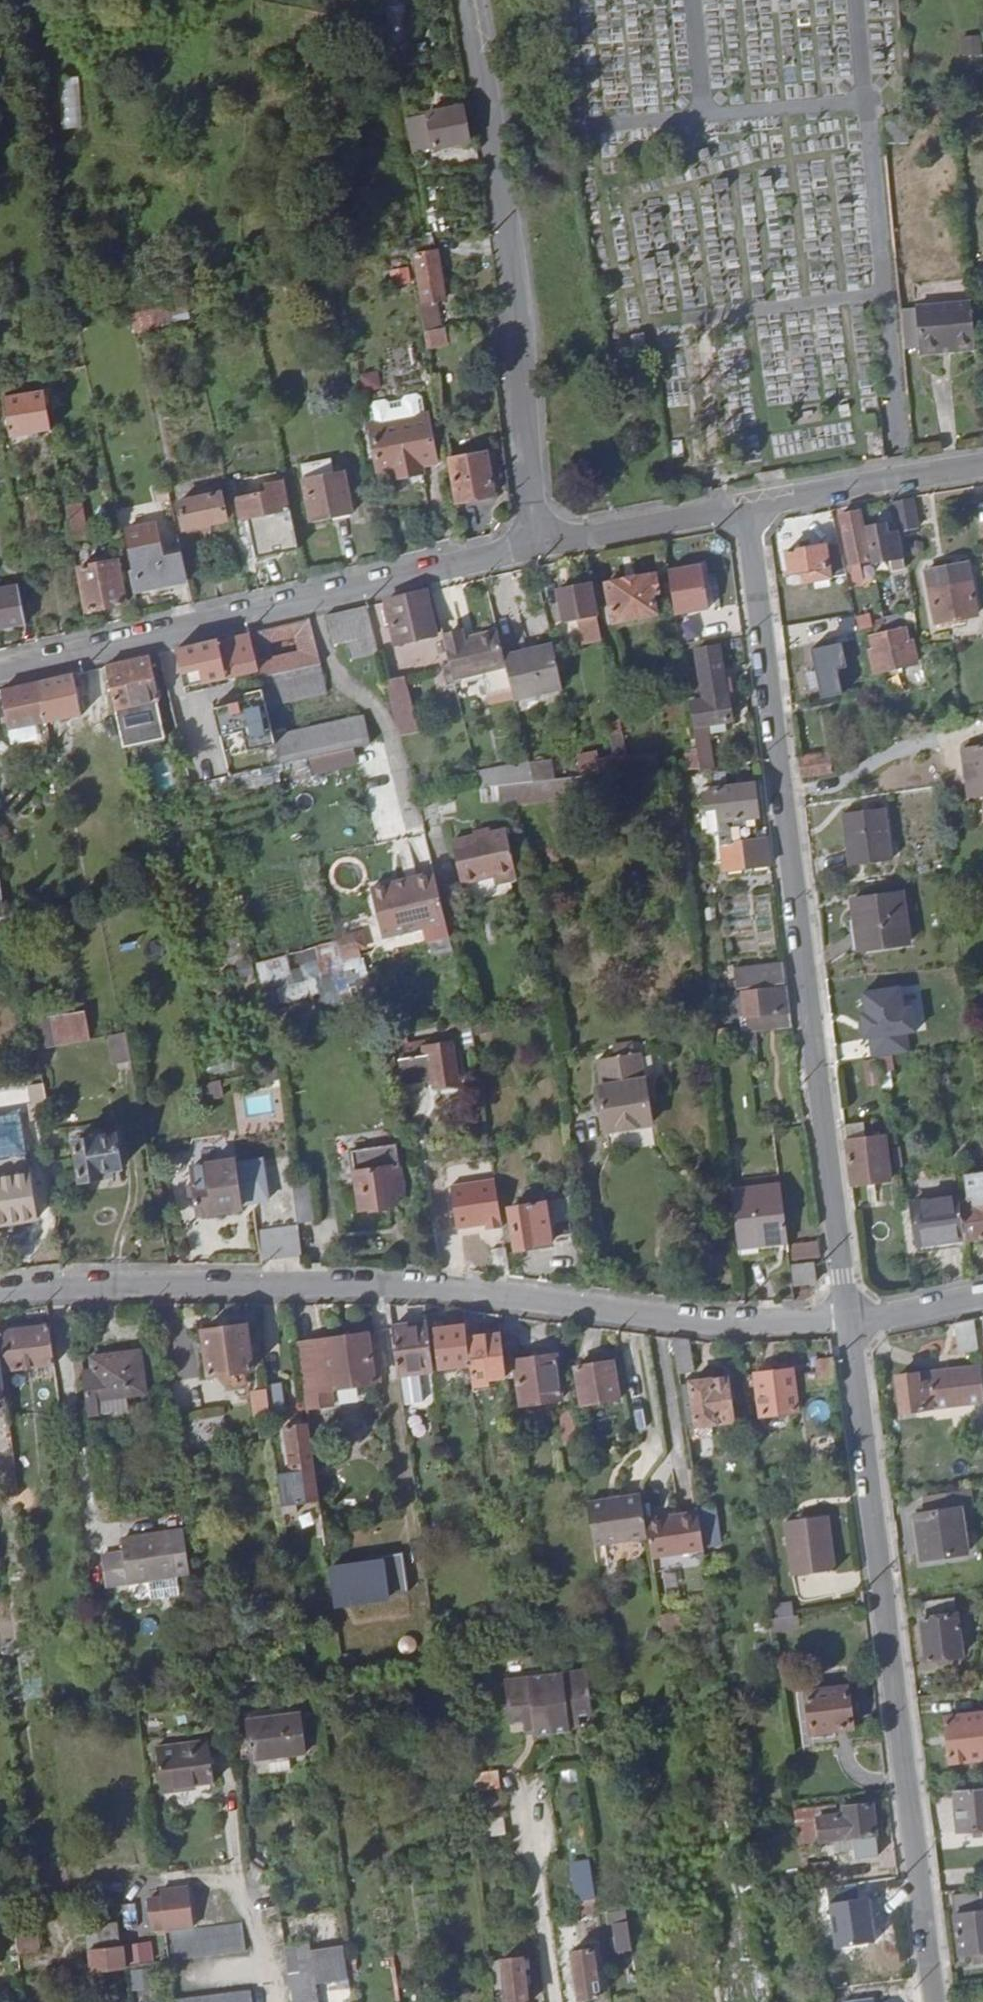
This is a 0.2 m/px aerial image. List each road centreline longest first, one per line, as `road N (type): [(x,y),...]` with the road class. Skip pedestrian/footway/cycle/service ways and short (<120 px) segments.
road 1 (residential): [(0,1297),(235,1281),(432,1287),(851,1323)]
road 2 (residential): [(851,1323),(760,620),(735,506)]
road 3 (residential): [(933,2001),(851,1323)]
road 4 (residential): [(531,546),(513,273),(469,0)]
road 5 (residential): [(0,672),(531,546)]
road 6 (residential): [(735,506),(982,464)]
road 7 (residential): [(531,546),(735,506)]
road 8 (residential): [(556,2001),(530,1798)]
road 9 (residential): [(851,1323),(982,1295)]

